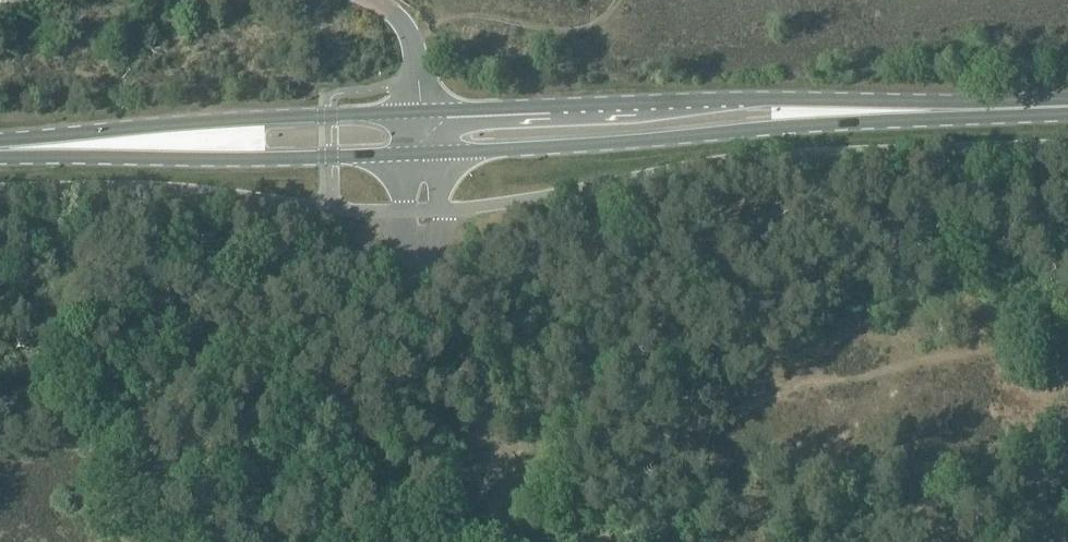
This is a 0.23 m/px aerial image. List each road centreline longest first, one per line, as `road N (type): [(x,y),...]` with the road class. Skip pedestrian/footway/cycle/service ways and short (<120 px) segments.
road 1 (primary): [(931,111),(770,96),(421,112)]
road 2 (primary): [(423,153),(931,111)]
road 3 (unclassified): [(423,153),(424,261),(222,541)]
road 4 (primary): [(10,146),(88,155),(423,153)]
road 5 (primary): [(421,112),(255,116),(10,146)]
road 6 (primary): [(931,111),(1067,106)]

